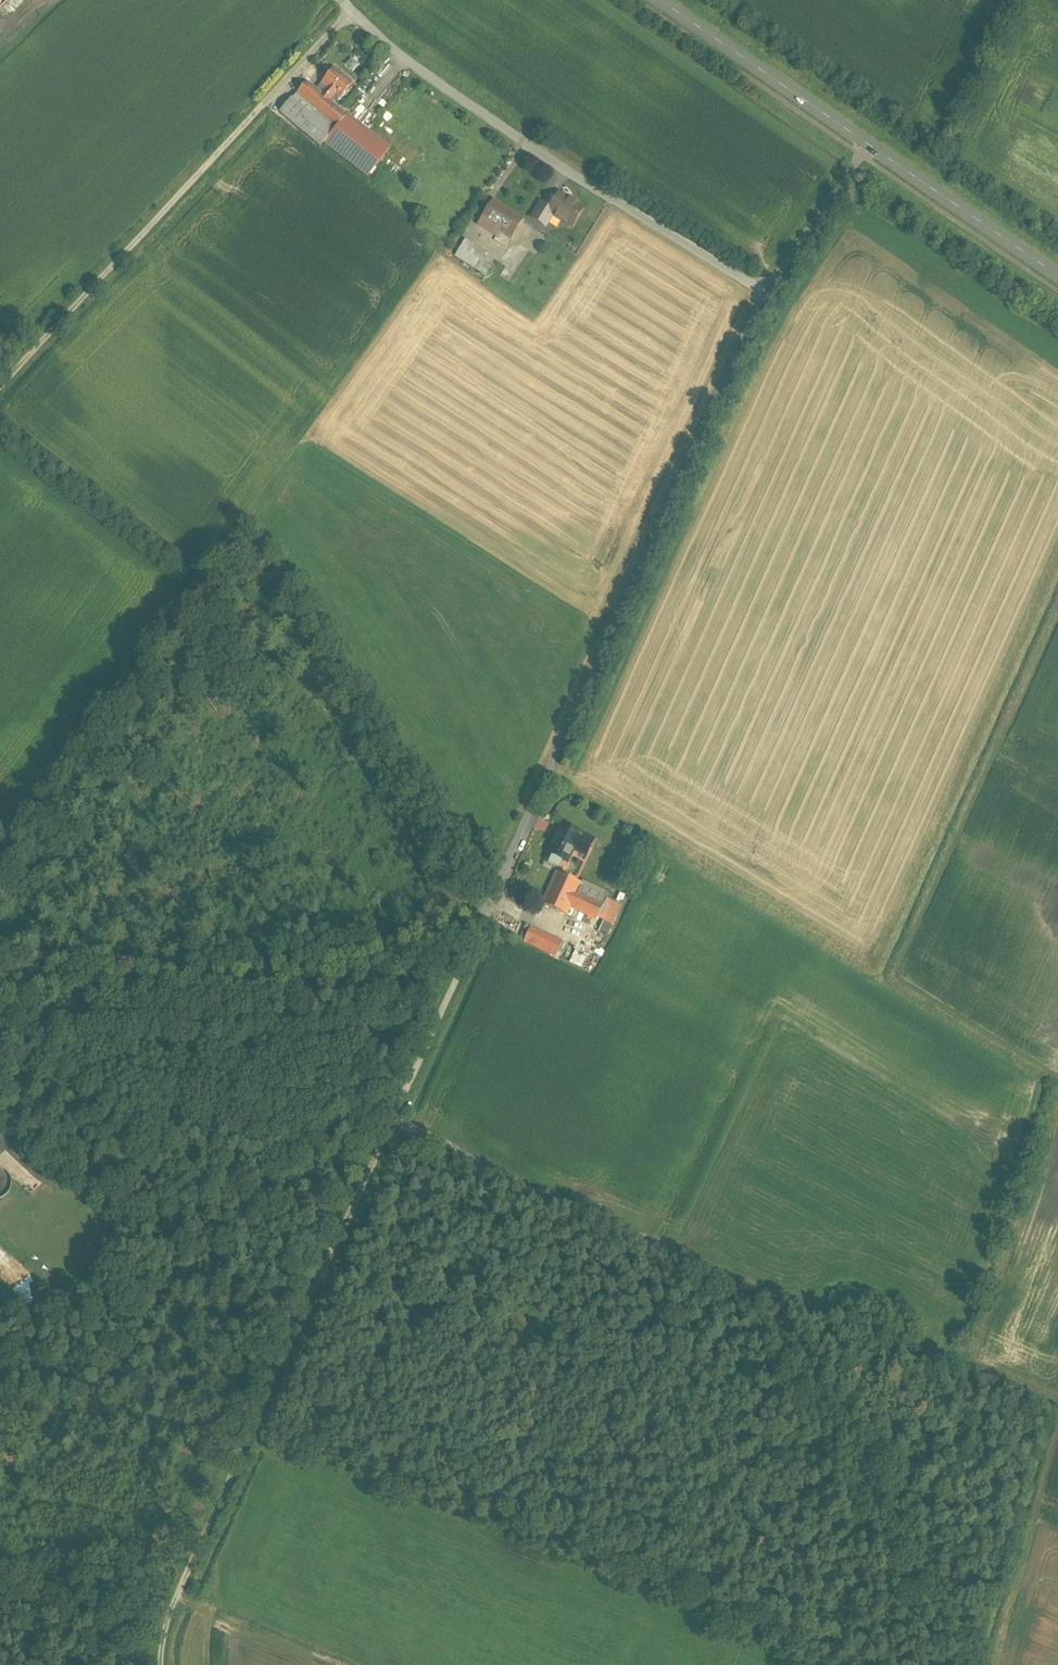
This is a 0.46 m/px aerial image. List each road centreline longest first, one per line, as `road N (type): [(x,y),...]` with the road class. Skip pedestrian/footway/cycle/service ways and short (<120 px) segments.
road 1 (unclassified): [(160,1664),(160,1643),(209,1515),(483,915)]
road 2 (unclassified): [(483,915),(764,294)]
road 3 (track): [(390,1120),(532,1190),(890,1345)]
road 4 (unclassified): [(340,0),(483,117),(764,294)]
road 5 (track): [(351,11),(0,387)]
road 6 (unclassified): [(483,915),(452,940),(300,978),(63,984),(0,995)]
road 7 (tertiary): [(870,145),(659,0)]
road 8 (tertiary): [(1057,275),(870,145)]
road 9 (unclassified): [(764,294),(870,145)]

